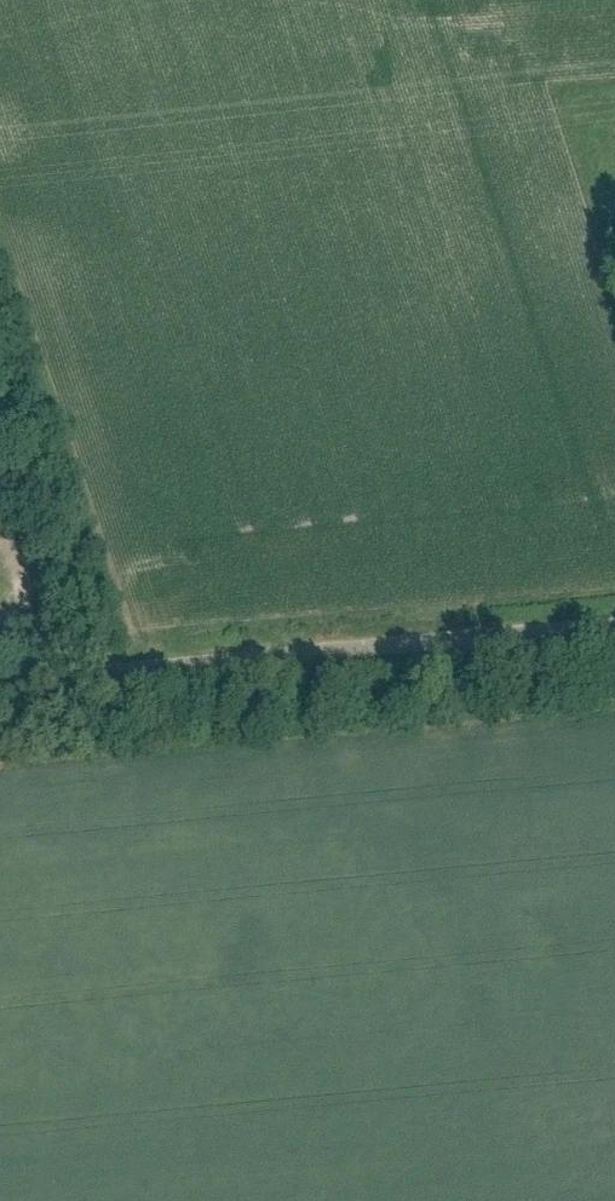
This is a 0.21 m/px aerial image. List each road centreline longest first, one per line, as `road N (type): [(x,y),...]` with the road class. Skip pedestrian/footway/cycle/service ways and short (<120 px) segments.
road 1 (unclassified): [(0,674),(614,614)]

